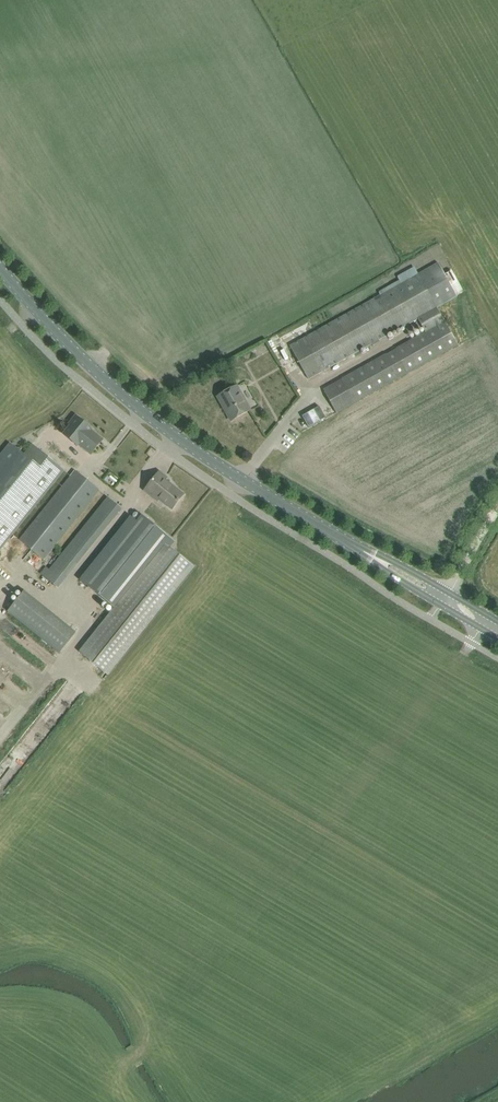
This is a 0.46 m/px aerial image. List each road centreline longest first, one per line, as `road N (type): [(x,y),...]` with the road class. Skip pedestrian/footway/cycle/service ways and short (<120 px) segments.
road 1 (track): [(444,682),(129,1054)]
road 2 (secondary): [(0,269),(142,410),(328,530)]
road 3 (secondary): [(328,530),(497,637)]
road 4 (secondary): [(497,621),(328,530)]

